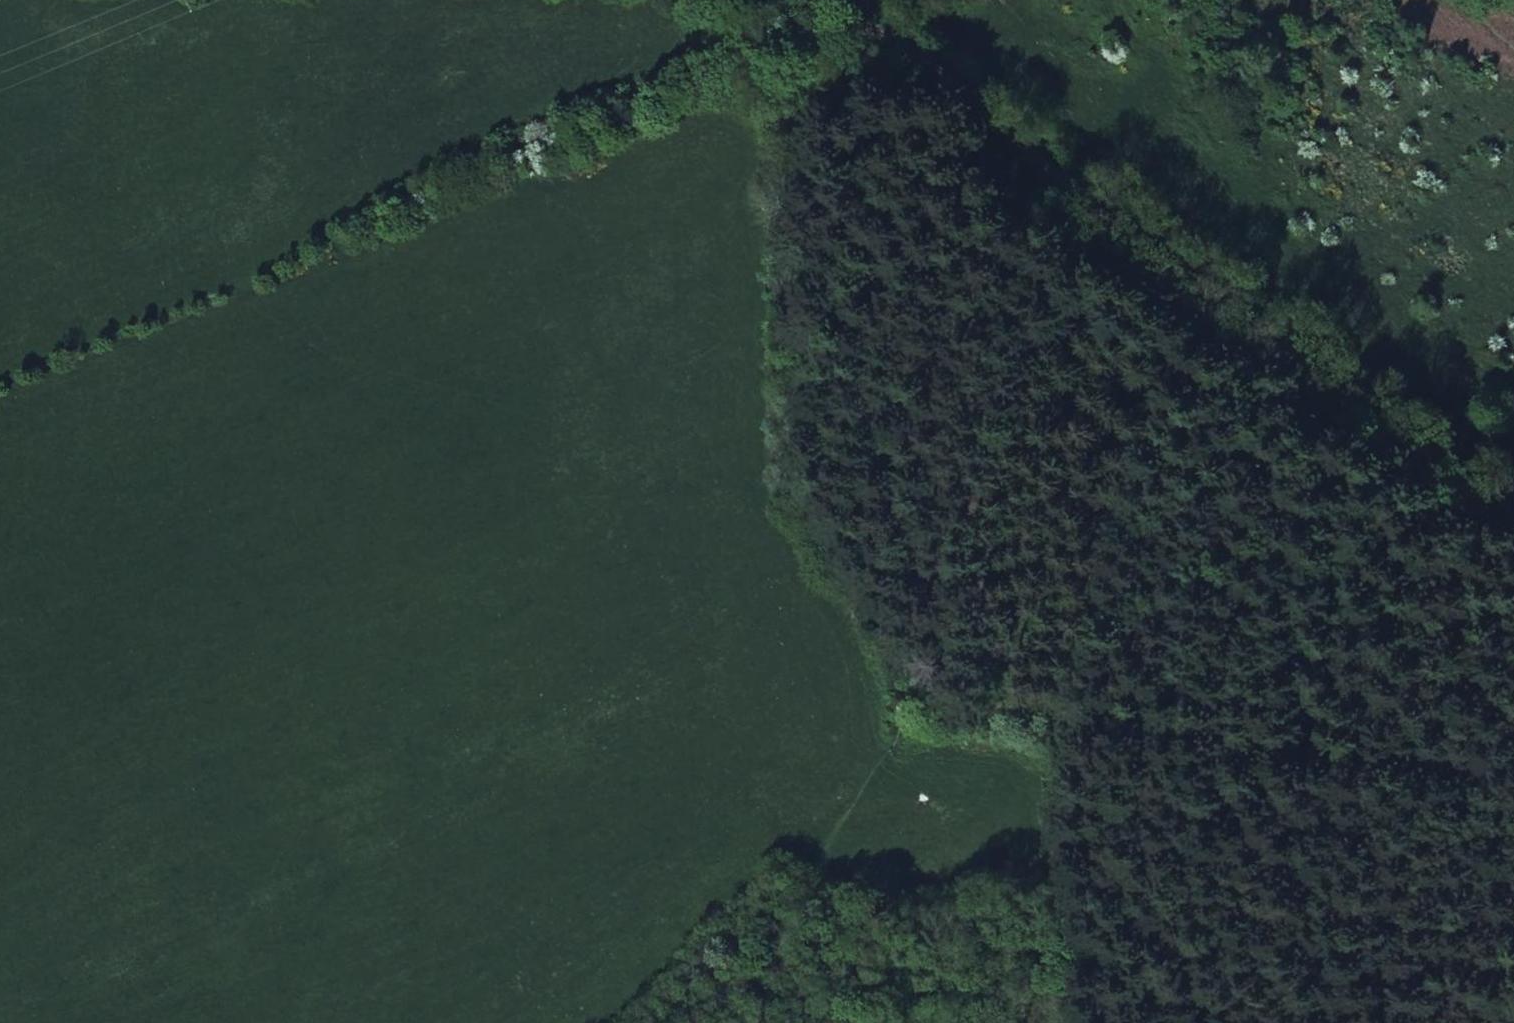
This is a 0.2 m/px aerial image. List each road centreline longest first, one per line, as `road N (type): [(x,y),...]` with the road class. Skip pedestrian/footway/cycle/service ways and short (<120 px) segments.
road 1 (track): [(826,0),(907,36),(1284,351),(1513,503)]

